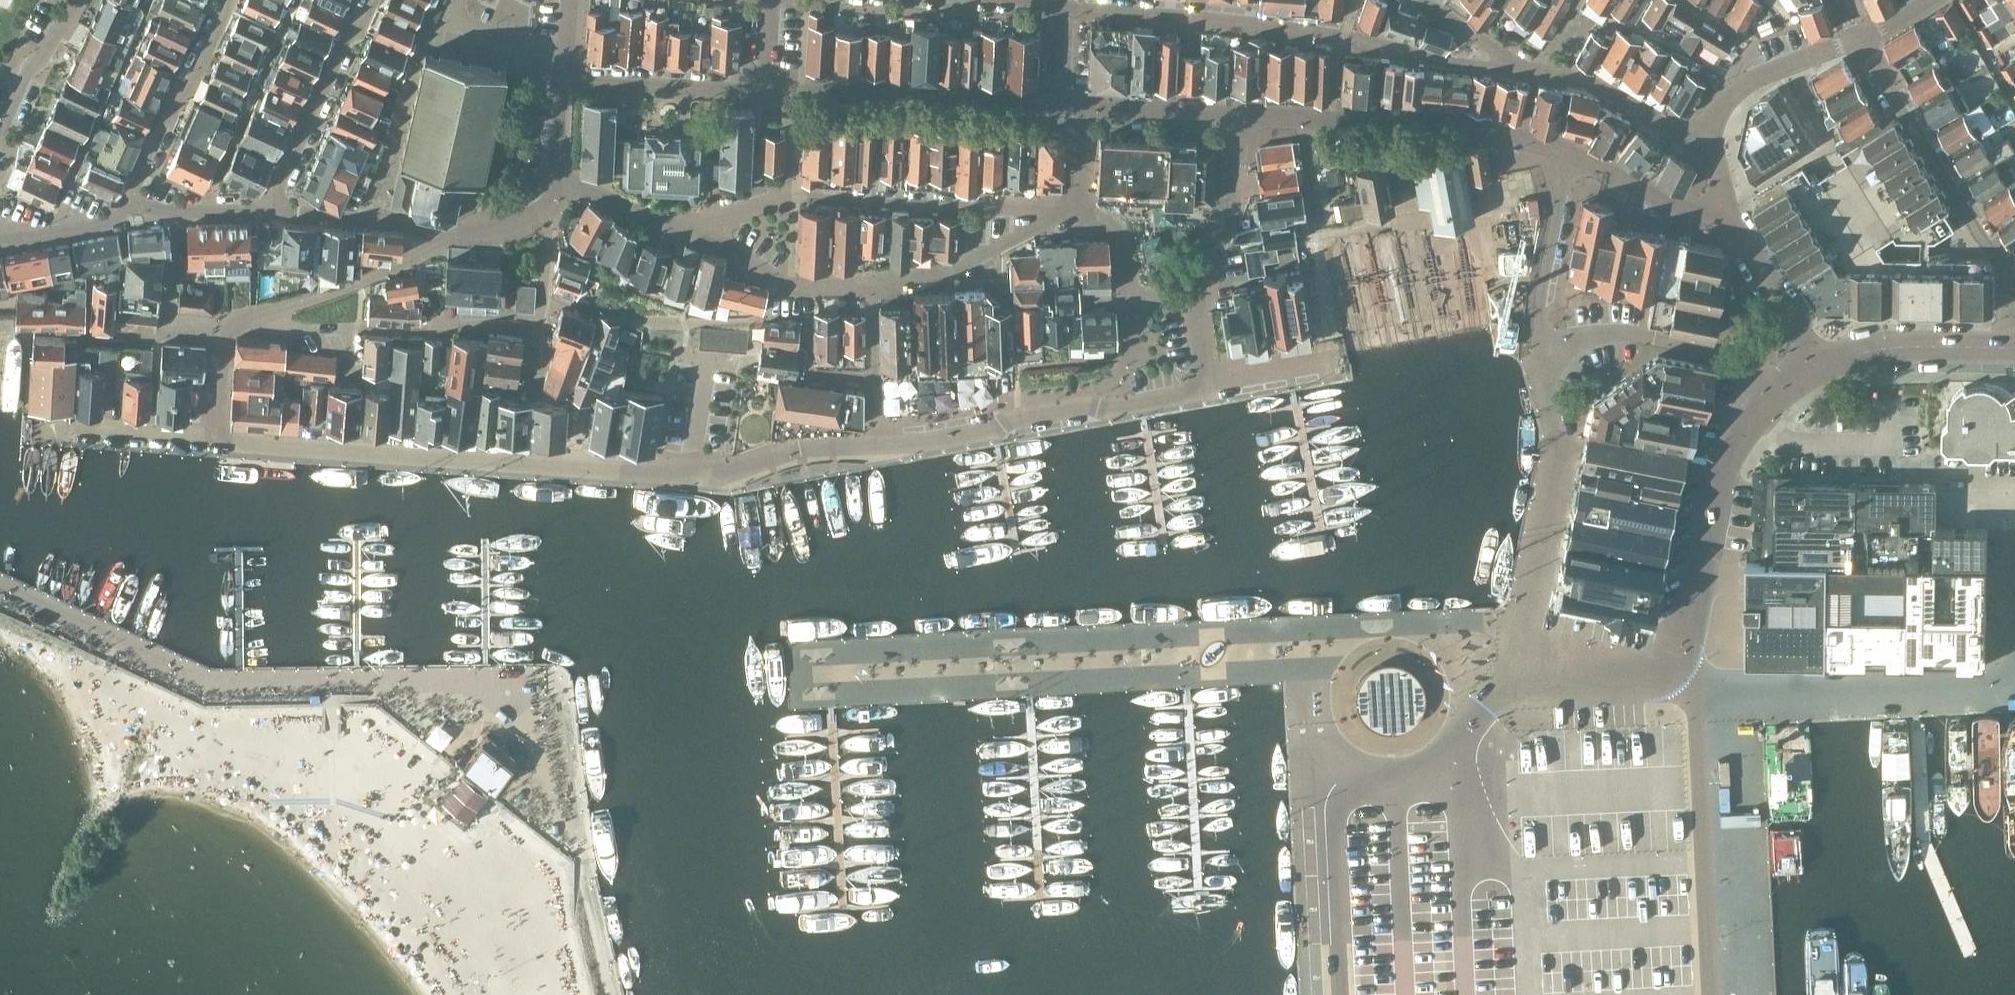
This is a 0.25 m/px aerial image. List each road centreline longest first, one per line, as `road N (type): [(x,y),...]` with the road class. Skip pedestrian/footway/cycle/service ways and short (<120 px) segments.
road 1 (unclassified): [(550,826),(542,749),(525,710),(493,686),(450,679),(209,682),(0,586)]
road 2 (unclassified): [(873,444),(800,447),(714,474),(243,443),(222,435)]
road 3 (residential): [(1058,7),(1265,25),(1507,65)]
road 4 (unclassified): [(1516,664),(1430,771),(1362,785),(1339,803),(1341,994)]
road 5 (residential): [(683,230),(796,194),(1072,208)]
road 6 (unclassified): [(1204,381),(1206,391),(873,444)]
road 7 (unclassified): [(1697,696),(1985,687),(2014,677)]
road 8 (residential): [(2014,306),(2003,269),(1857,38)]
road 9 (unclassified): [(1516,664),(1563,432),(1542,360)]
road 10 (residential): [(235,321),(537,333)]
road 11 (unclassified): [(1710,994),(1697,696)]
road 12 (residential): [(1054,103),(765,89)]
road 13 (unclassified): [(1576,156),(1484,129),(1302,119)]
road 14 (unclassified): [(1671,663),(1684,637),(1715,492),(1758,415)]
road 15 (unclassified): [(1542,360),(1578,339),(1636,333),(1729,354),(1777,392)]
road 16 (unclassified): [(235,321),(362,280),(456,231)]
road 17 (residential): [(373,0),(319,94),(275,210)]
road 18 (residential): [(762,318),(646,322),(542,299)]
road 19 (residential): [(230,0),(129,198)]
road 20 (residential): [(872,279),(956,269),(1072,208)]
road 21 (unclassified): [(1576,156),(1562,184),(1542,280),(1542,360)]
road 22 (residential): [(765,89),(559,79)]
road 23 (residential): [(683,230),(784,282),(872,279)]
road 24 (unclassified): [(2014,348),(1884,349),(1818,365)]
road 25 (residential): [(1712,146),(1715,115),(1740,87),(1857,38)]
road 26 (residential): [(1712,146),(1594,85),(1535,71)]
road 27 (unclassified): [(1242,115),(1232,196),(1193,297)]
road 28 (residential): [(275,210),(383,215),(456,231)]
road 29 (residential): [(1193,297),(1136,295),(1116,224),(1072,208)]
road 30 (residential): [(1731,220),(1672,209),(1576,156)]
road 31 (residential): [(1818,365),(1731,220)]
road 32 (residential): [(873,444),(872,279)]
road 33 (residential): [(1242,115),(1083,107)]
road 34 (unclassified): [(1671,663),(1644,674),(1516,664)]
road 35 (residential): [(0,130),(28,67),(74,0)]
road 36 (residential): [(129,198),(156,211),(275,210)]
road 37 (residential): [(0,242),(112,220),(129,198)]
road 38 (residential): [(683,230),(553,175)]
road 39 (unclassified): [(1204,381),(1340,356)]

